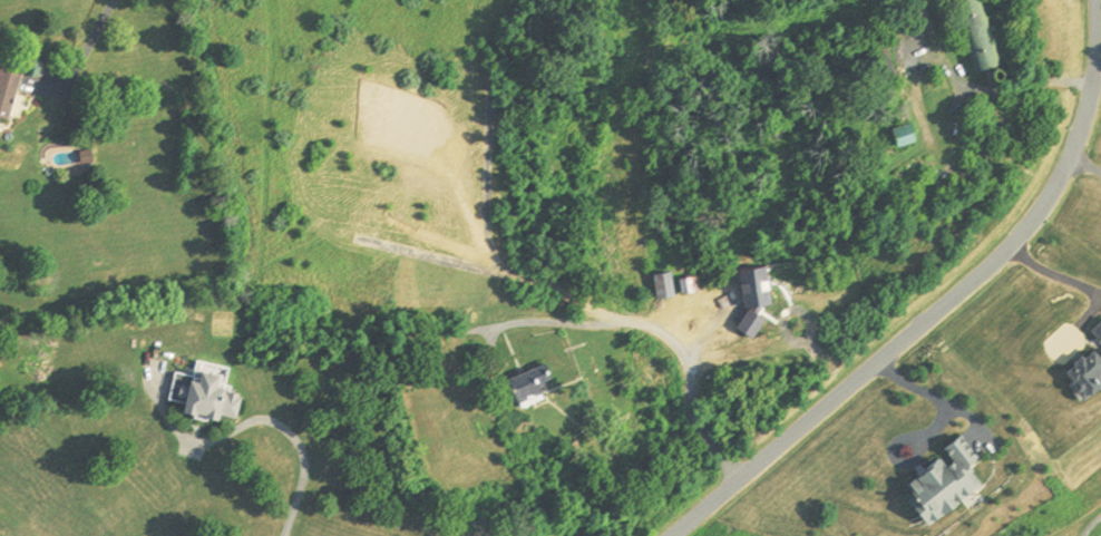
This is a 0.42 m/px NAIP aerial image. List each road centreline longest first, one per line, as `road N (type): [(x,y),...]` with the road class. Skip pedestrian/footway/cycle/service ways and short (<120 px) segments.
road 1 (residential): [(1092,0),(1091,61),(1073,134),(1017,230),(654,535)]

